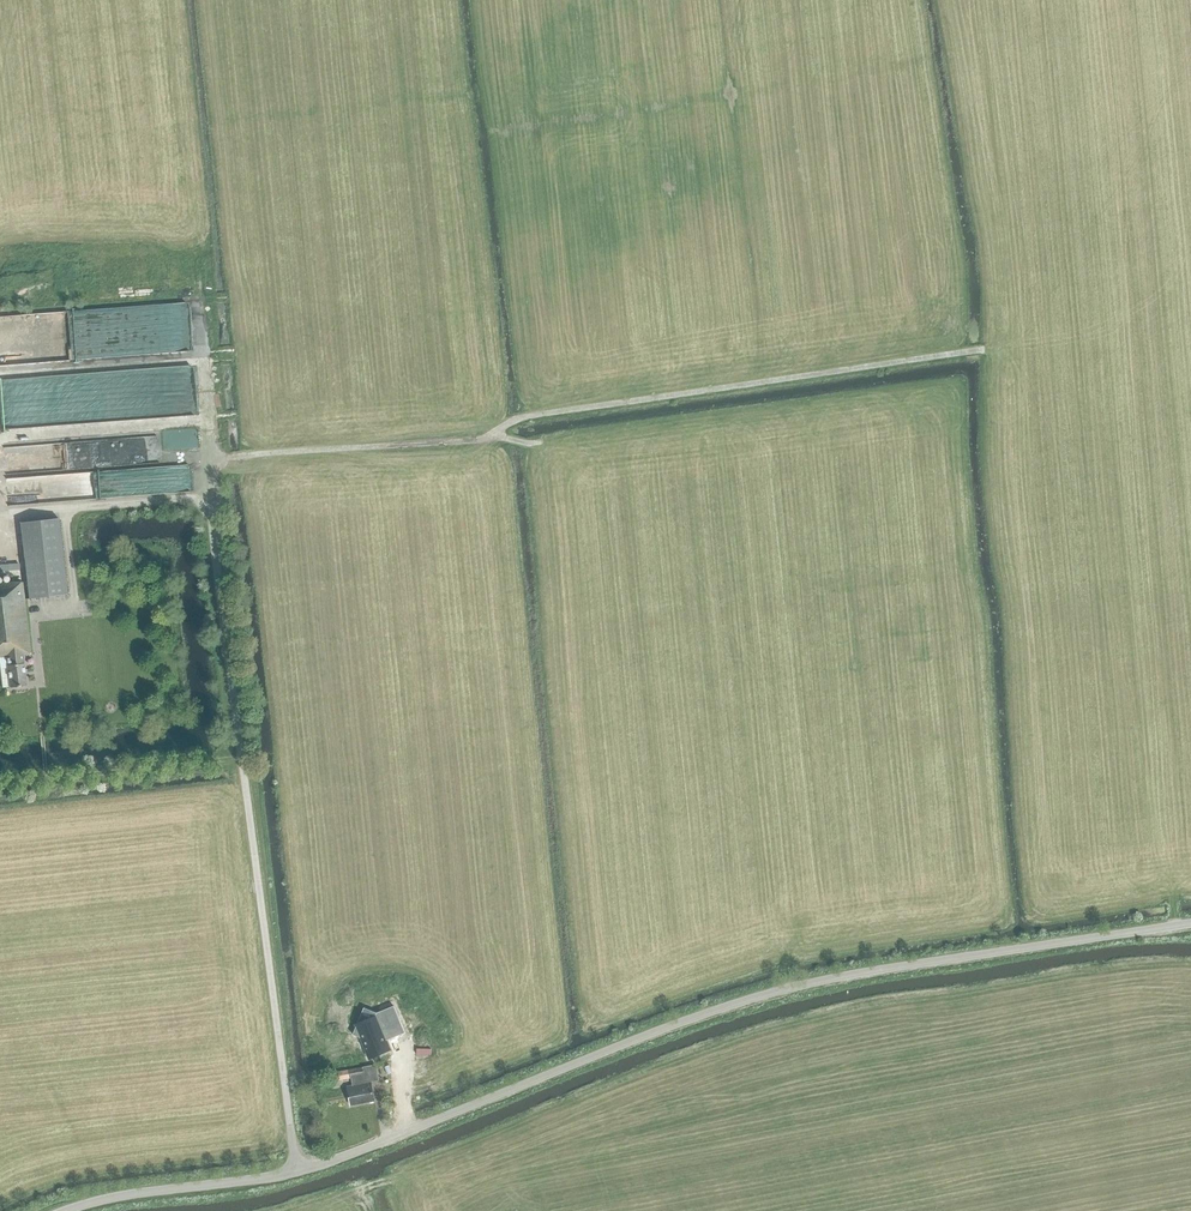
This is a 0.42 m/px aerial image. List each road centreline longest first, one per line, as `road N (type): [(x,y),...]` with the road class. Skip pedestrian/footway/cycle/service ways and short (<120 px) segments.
road 1 (unclassified): [(65,1210),(327,1163),(637,1039),(795,986),(1190,923)]
road 2 (track): [(201,503),(212,470),(229,457),(477,440),(527,417),(984,349)]

